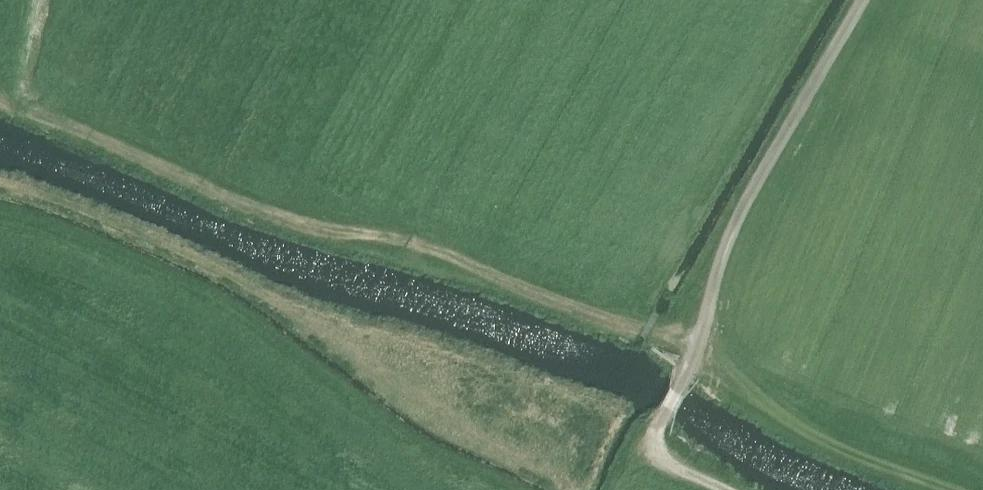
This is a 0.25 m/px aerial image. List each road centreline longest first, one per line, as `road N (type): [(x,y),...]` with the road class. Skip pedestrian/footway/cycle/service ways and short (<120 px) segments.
road 1 (track): [(866,0),(707,278),(693,362),(419,248),(303,226),(0,107)]
road 2 (track): [(571,489),(345,335),(119,227),(0,192)]
road 3 (track): [(945,489),(765,413),(693,362),(665,414),(652,480),(679,489)]

